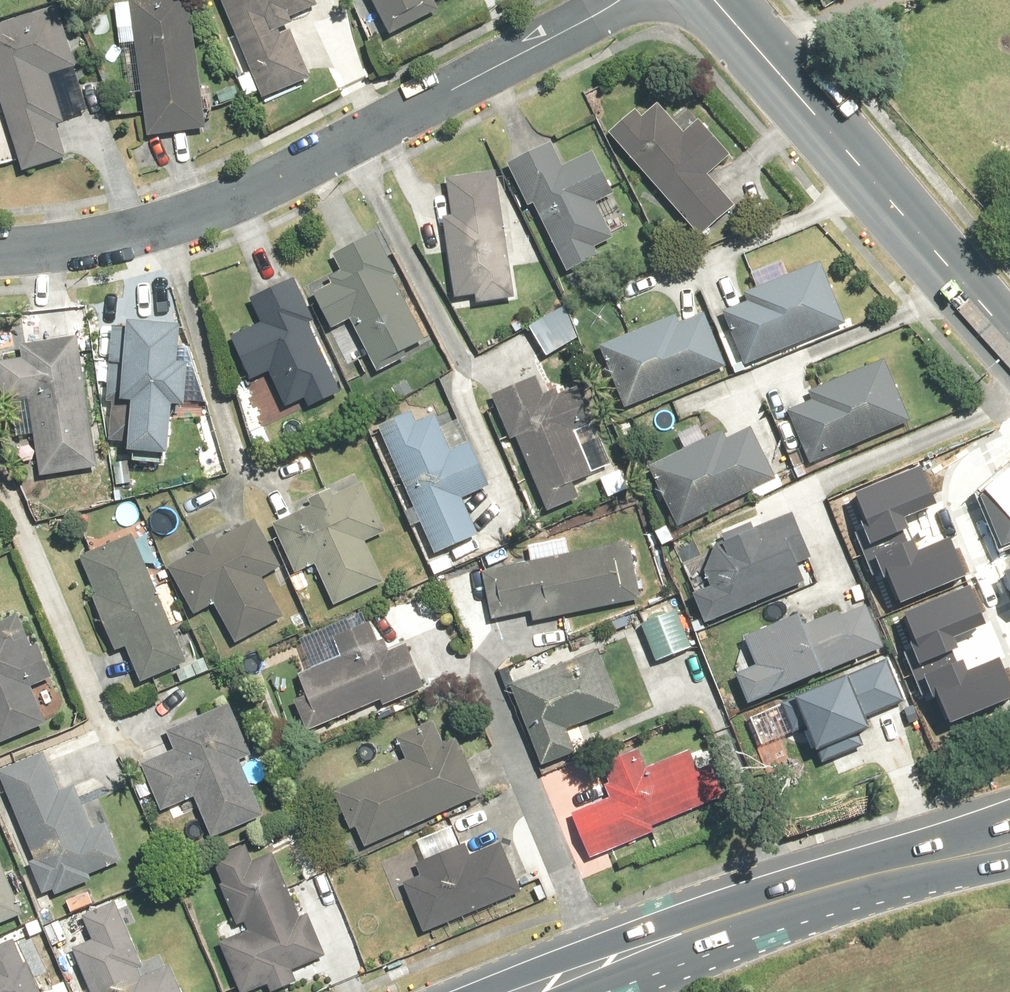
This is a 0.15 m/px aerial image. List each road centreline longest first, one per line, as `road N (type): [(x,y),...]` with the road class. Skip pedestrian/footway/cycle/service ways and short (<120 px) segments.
road 1 (residential): [(0,244),(158,228),(270,180),(622,0)]
road 2 (secondary): [(718,0),(1009,338)]
road 3 (secondary): [(580,977),(793,900),(894,875)]
road 4 (secondary): [(894,875),(1009,826)]

